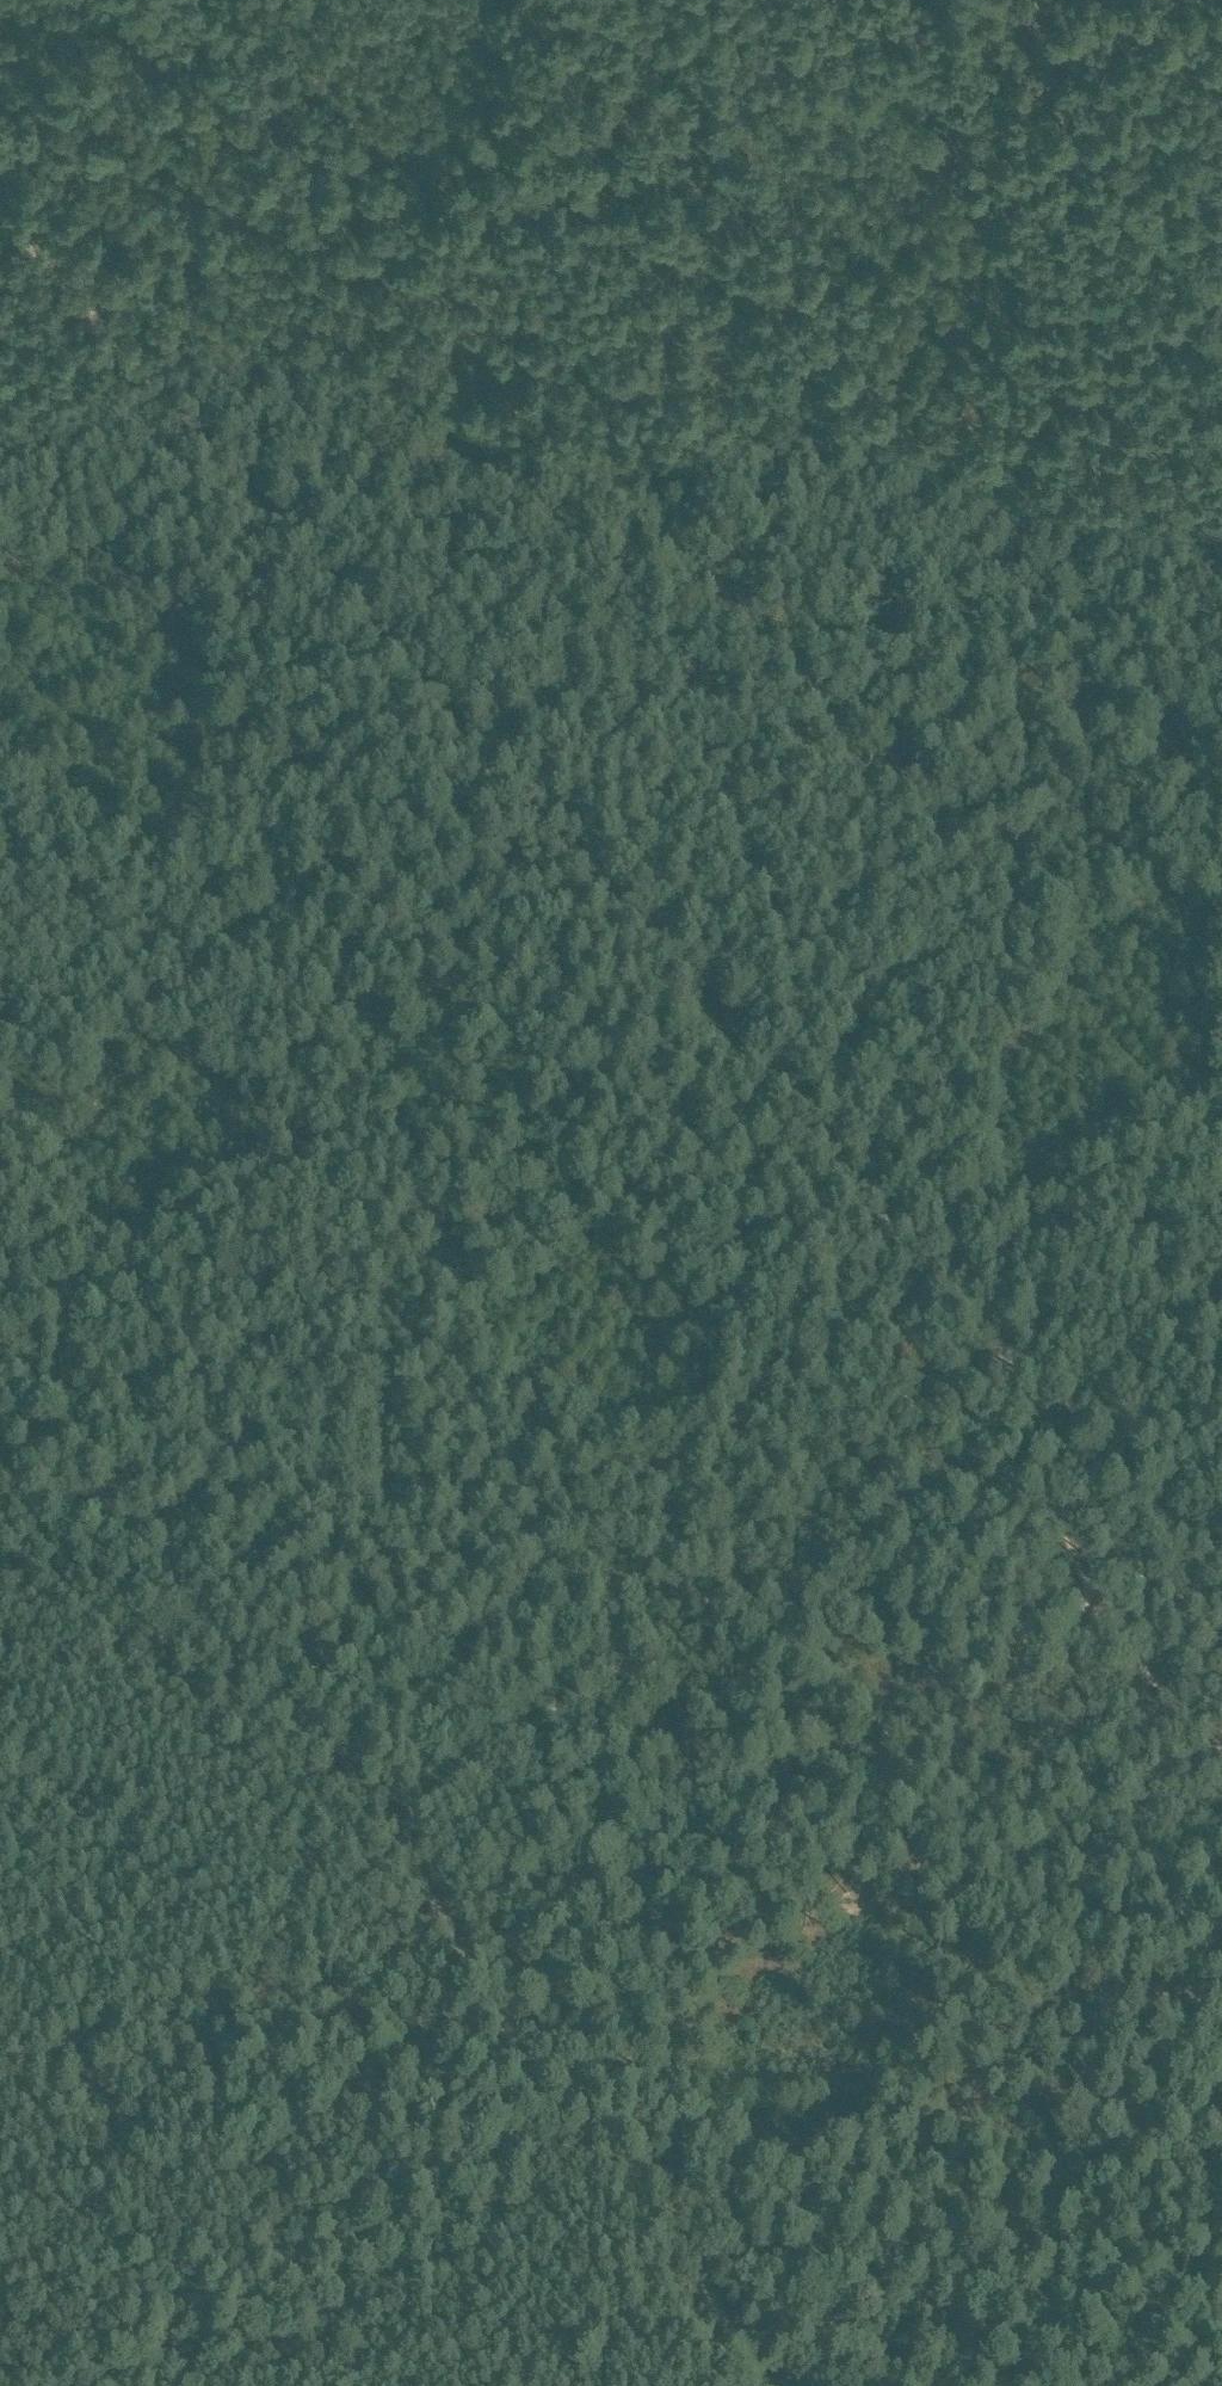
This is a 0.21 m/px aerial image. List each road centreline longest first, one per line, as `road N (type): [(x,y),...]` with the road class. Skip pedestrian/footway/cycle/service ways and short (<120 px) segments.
road 1 (track): [(771,2385),(681,2246),(612,2095),(518,2038),(422,1876),(403,1839),(405,1824)]
road 2 (track): [(405,1824),(918,1435)]
road 3 (track): [(0,2108),(180,2048),(248,1923),(303,1867),(322,1869),(405,1824)]
road 4 (track): [(0,1549),(167,1739),(303,1867)]
road 5 (track): [(1221,1752),(918,1435)]
road 6 (track): [(918,1435),(1012,1354)]

